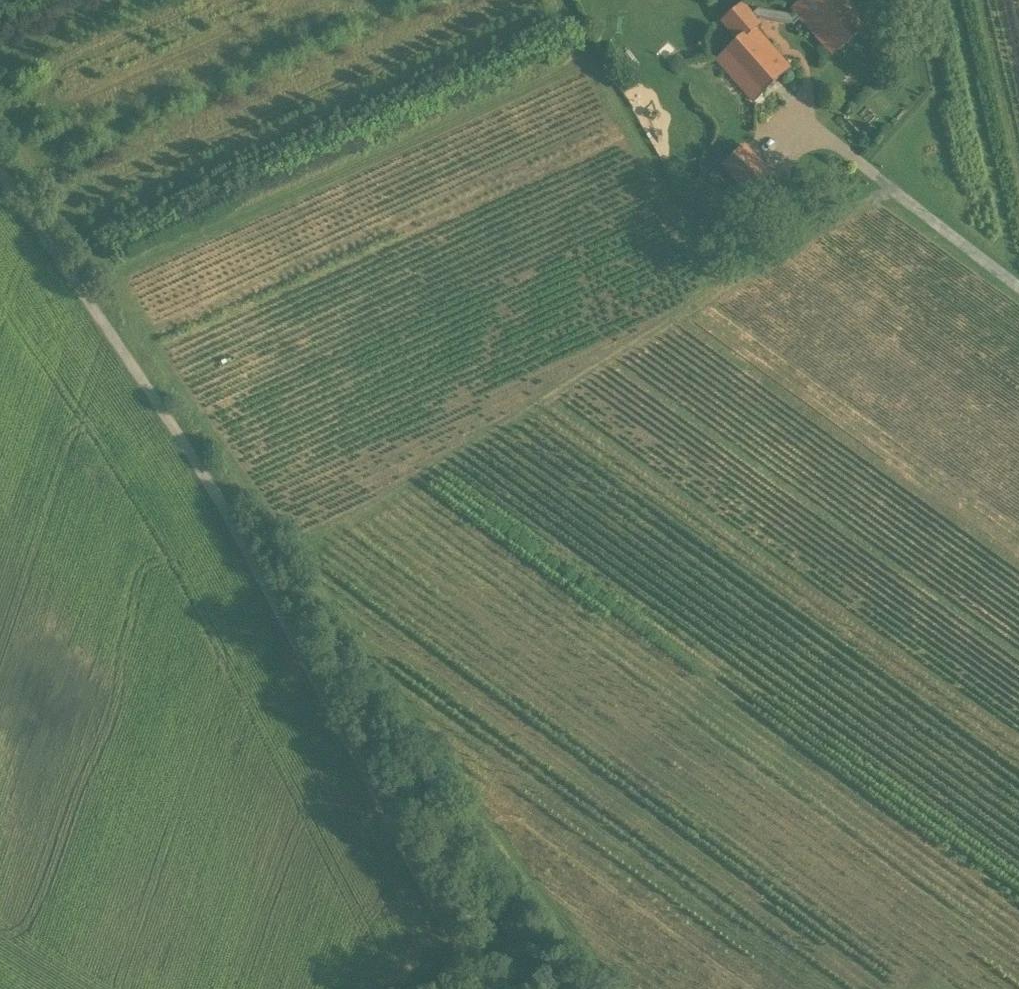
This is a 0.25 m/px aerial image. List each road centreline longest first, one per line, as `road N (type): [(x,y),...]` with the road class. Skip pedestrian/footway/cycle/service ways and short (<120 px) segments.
road 1 (track): [(0,151),(317,644),(421,825),(499,988)]
road 2 (track): [(806,107),(827,134),(1018,278)]

